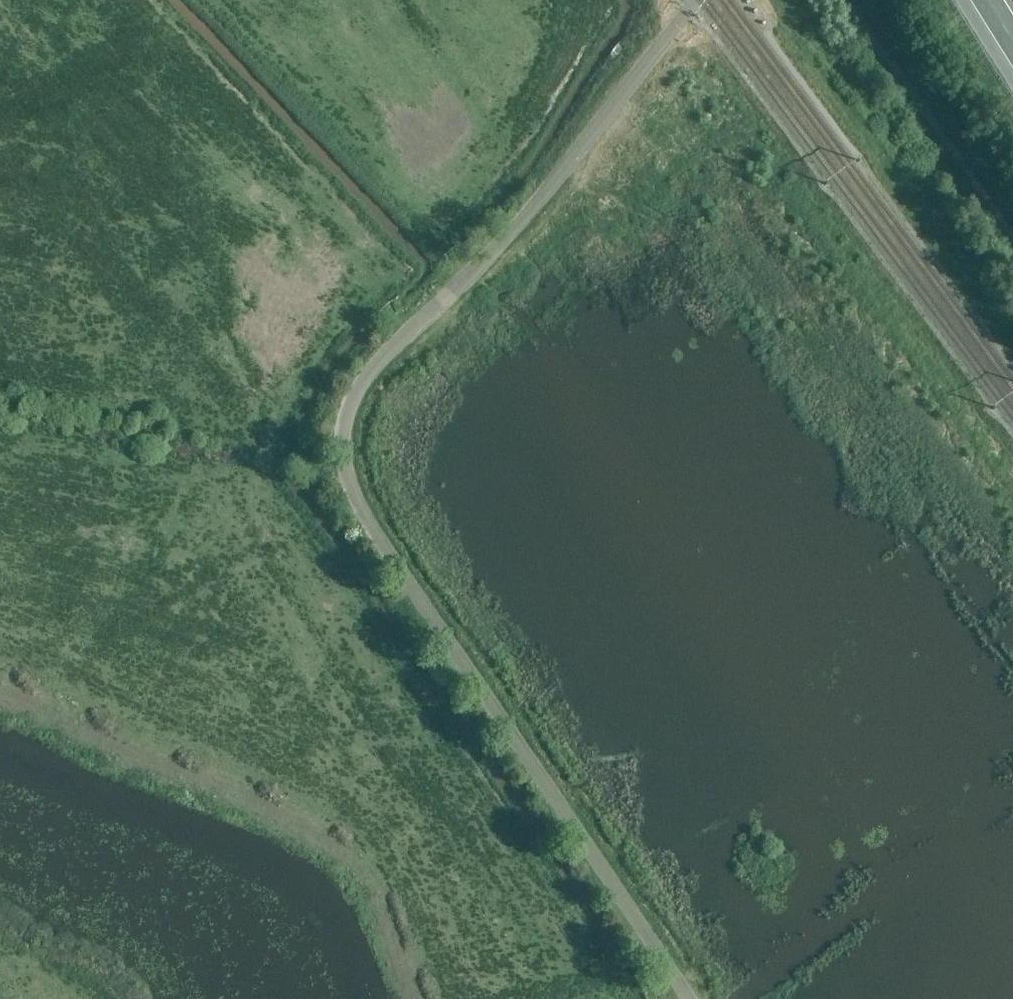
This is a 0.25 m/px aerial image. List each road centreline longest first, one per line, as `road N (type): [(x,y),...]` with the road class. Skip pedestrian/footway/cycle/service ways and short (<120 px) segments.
road 1 (unclassified): [(688,998),(364,516),(342,445),(349,403),(372,369),(527,216),(697,0)]

